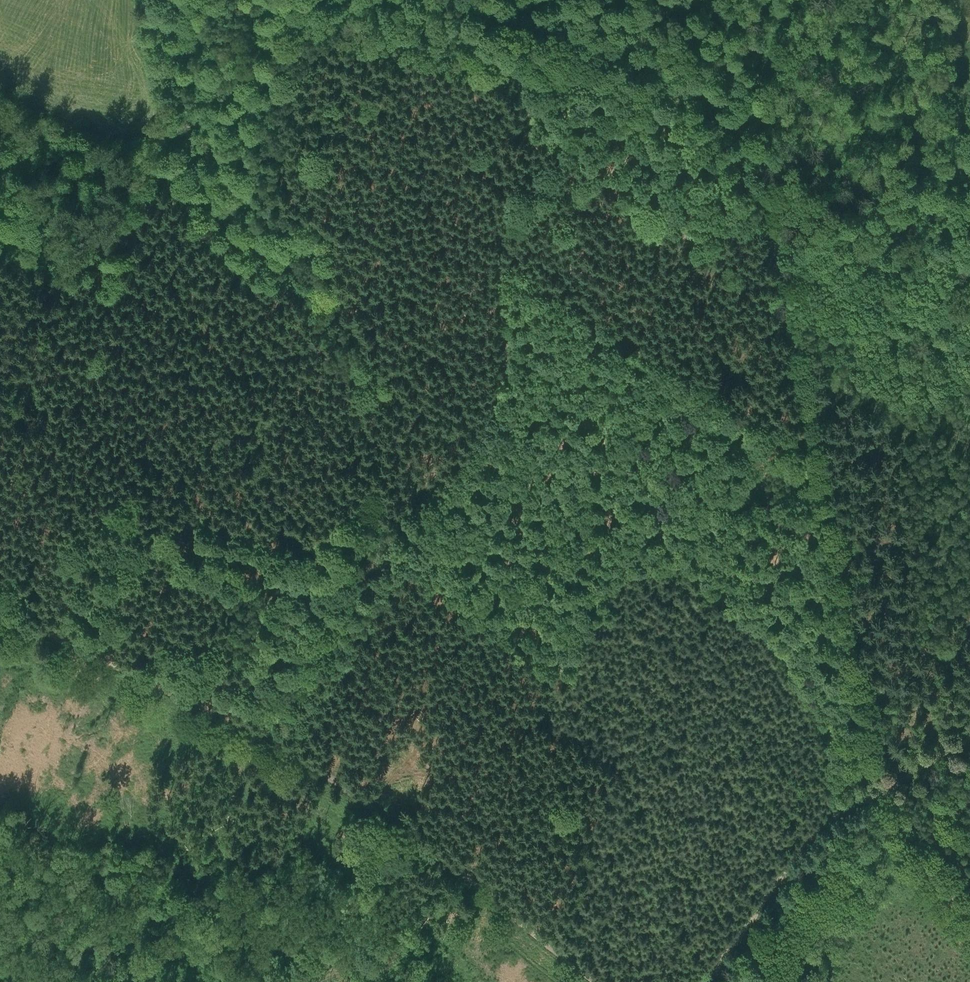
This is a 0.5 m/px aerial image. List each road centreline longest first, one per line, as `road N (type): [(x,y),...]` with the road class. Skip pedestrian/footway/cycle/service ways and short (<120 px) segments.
road 1 (track): [(872,798),(769,230),(763,163),(795,0)]
road 2 (track): [(0,617),(269,742),(477,888),(589,981)]
road 3 (track): [(710,981),(815,839),(872,798)]

